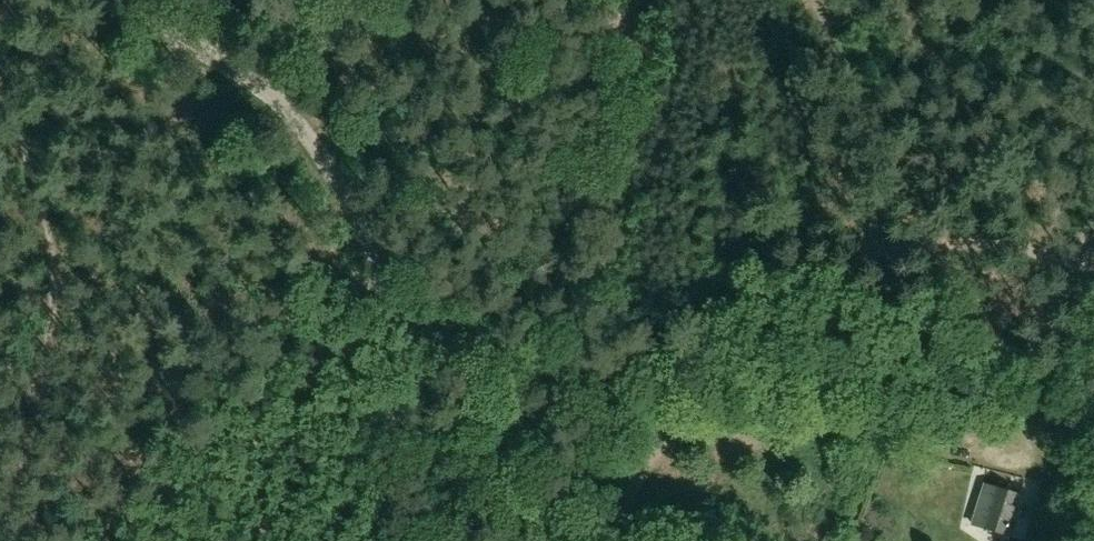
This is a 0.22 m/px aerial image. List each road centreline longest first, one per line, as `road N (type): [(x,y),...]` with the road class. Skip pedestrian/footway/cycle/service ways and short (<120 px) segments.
road 1 (track): [(0,526),(36,435),(46,374),(29,199),(0,112)]
road 2 (track): [(84,0),(165,45),(241,101),(370,289)]
road 3 (track): [(214,540),(253,423),(288,360),(370,289)]
road 4 (track): [(913,432),(1017,449),(1086,271)]
road 5 (track): [(850,261),(877,164),(805,0)]
road 6 (track): [(567,372),(709,428),(761,432),(795,418)]
road 7 (track): [(1086,271),(947,242),(850,261)]
road 8 (track): [(370,289),(567,372)]
road 9 (track): [(850,261),(818,390),(795,418)]
road 10 (track): [(608,540),(652,458),(674,439),(709,428)]

